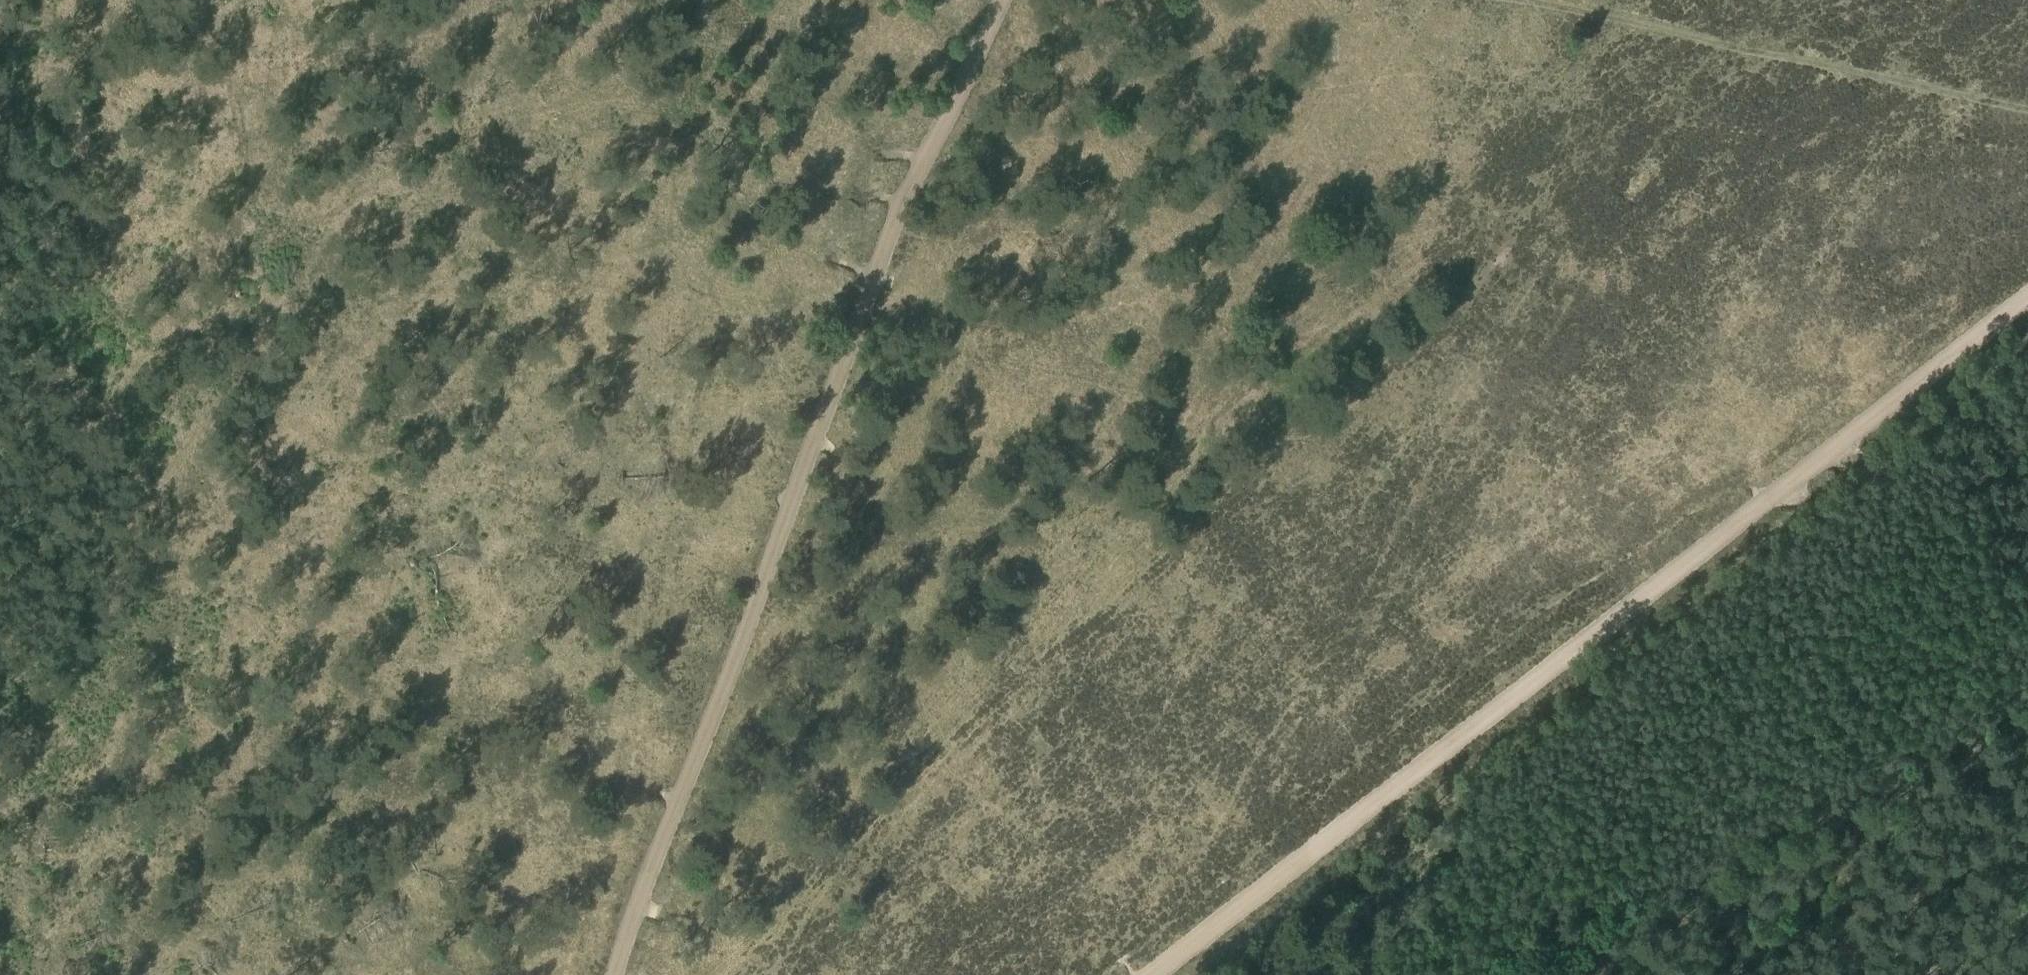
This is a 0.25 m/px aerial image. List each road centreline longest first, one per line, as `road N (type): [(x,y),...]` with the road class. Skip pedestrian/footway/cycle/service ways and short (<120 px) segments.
road 1 (track): [(1150,974),(2027,299)]
road 2 (track): [(997,0),(818,420),(613,974)]

